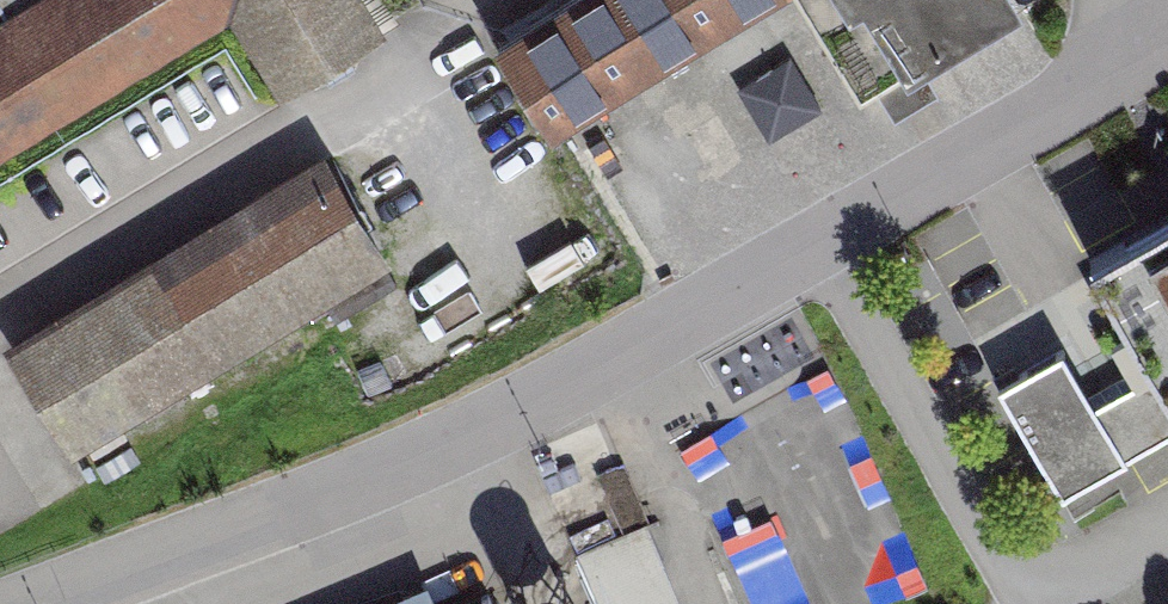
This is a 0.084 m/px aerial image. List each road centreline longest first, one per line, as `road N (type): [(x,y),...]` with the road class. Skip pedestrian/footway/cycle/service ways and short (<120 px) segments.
road 1 (residential): [(1164,49),(618,363),(381,479),(19,603)]

